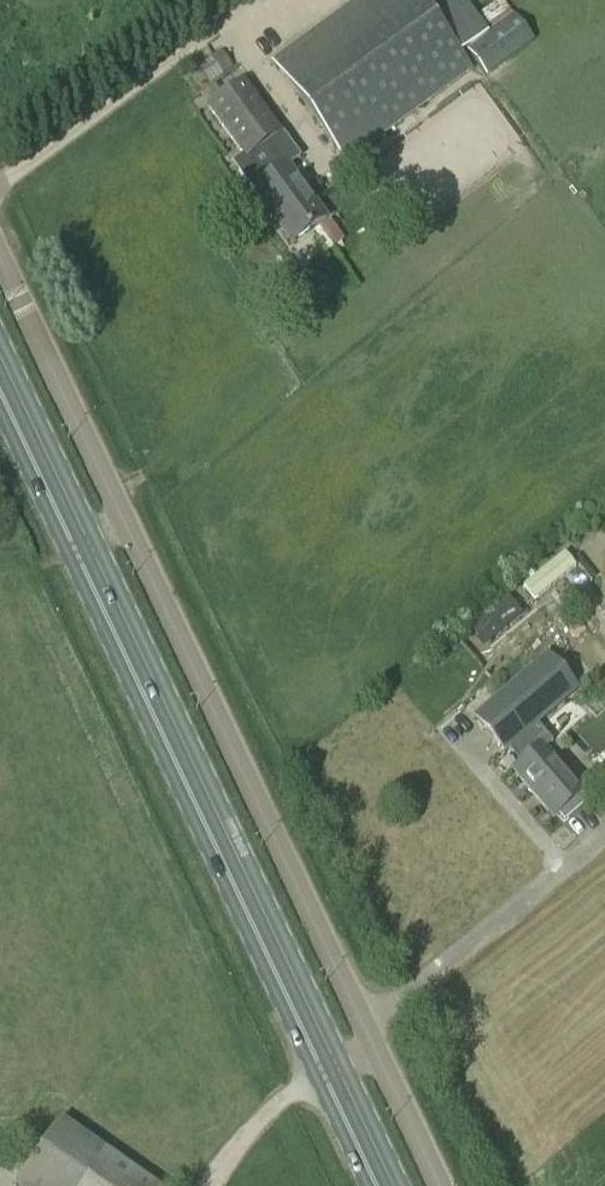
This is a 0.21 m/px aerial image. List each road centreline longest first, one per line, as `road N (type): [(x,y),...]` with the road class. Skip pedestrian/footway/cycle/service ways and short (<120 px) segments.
road 1 (unclassified): [(442,1185),(0,249)]
road 2 (primary): [(380,1185),(0,391)]
road 3 (track): [(210,1185),(282,1091),(375,1044)]

